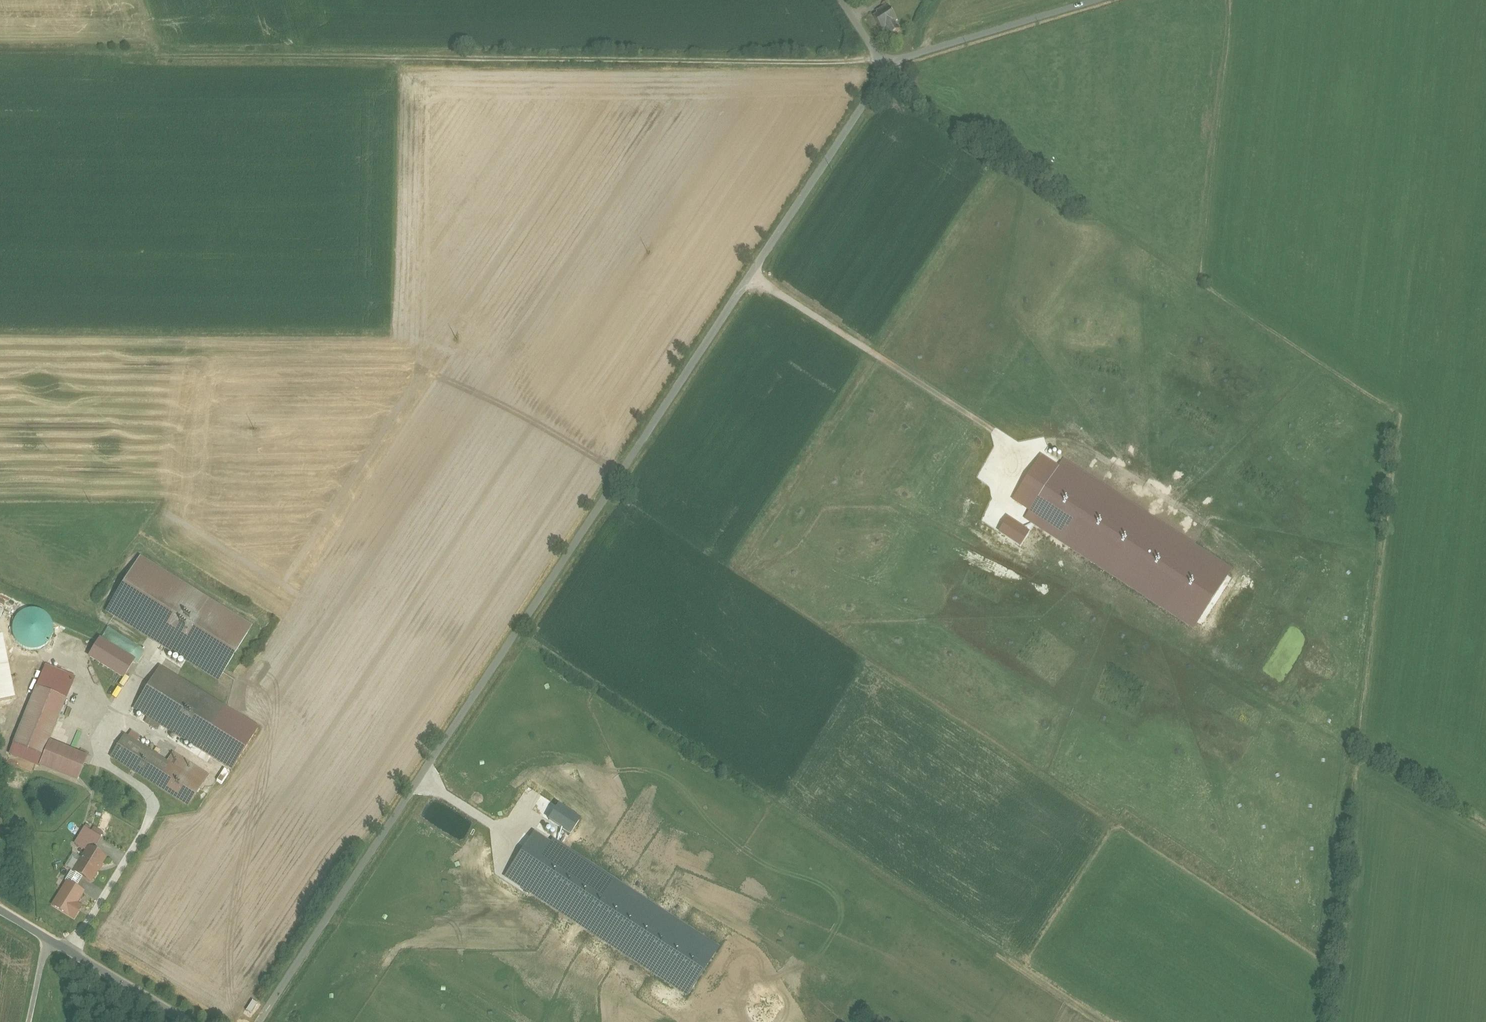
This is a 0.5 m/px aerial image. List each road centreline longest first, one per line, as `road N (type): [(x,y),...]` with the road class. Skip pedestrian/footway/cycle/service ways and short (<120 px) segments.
road 1 (unclassified): [(885,68),(262,1021)]
road 2 (track): [(881,60),(163,59),(156,43)]
road 3 (unclassified): [(885,68),(1104,0)]
road 4 (unclassified): [(182,1021),(48,942)]

